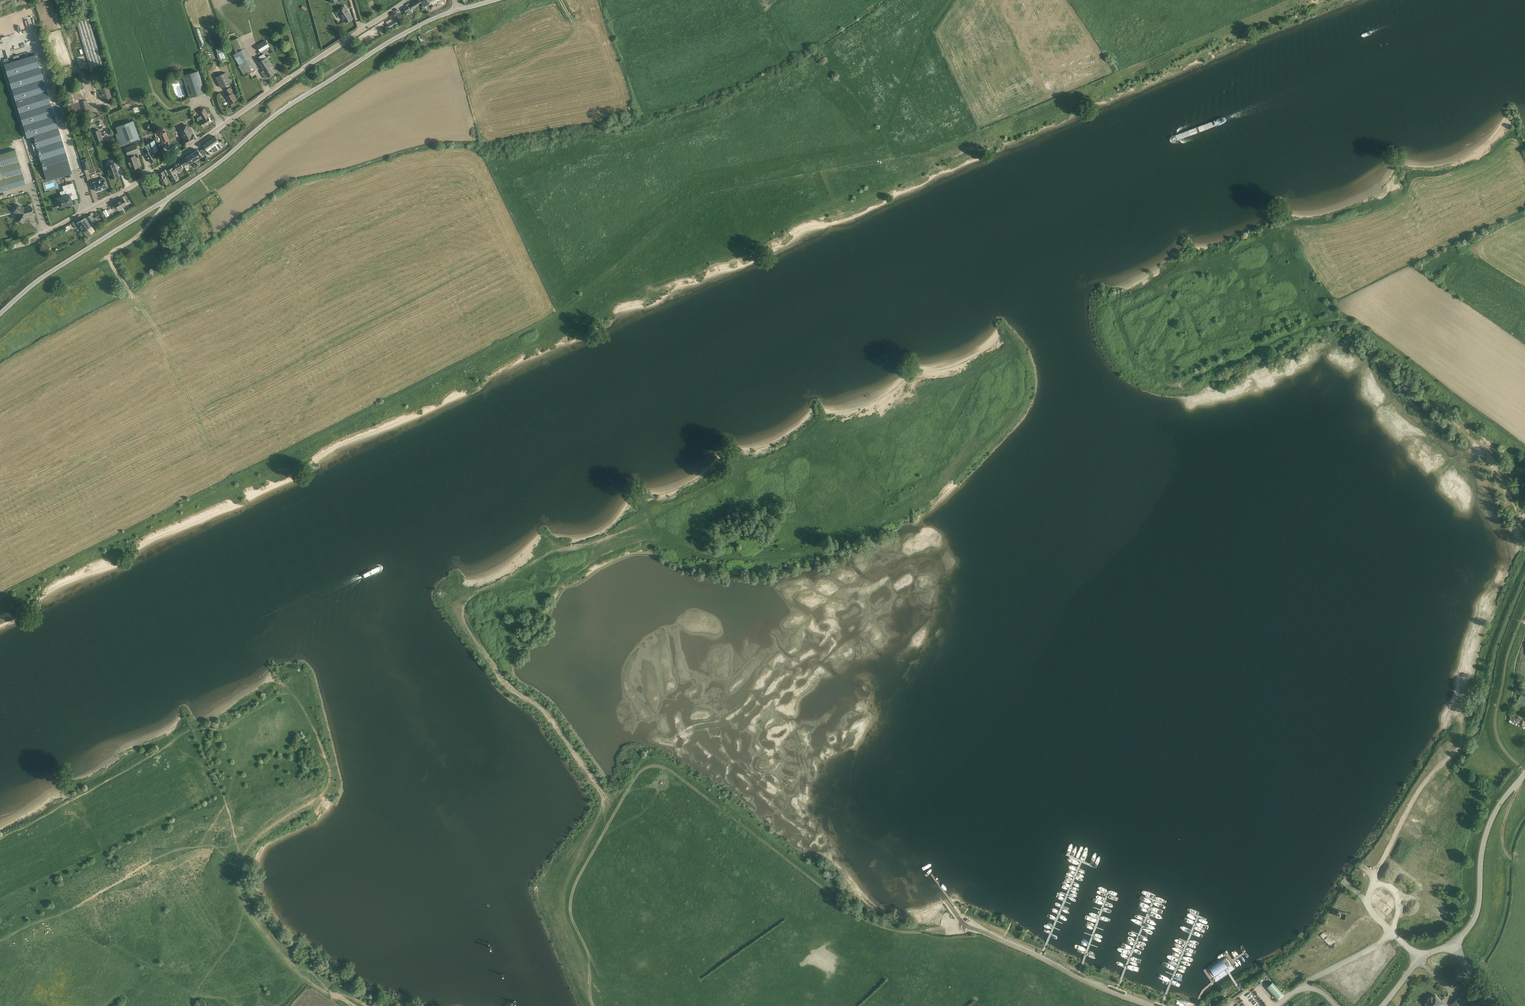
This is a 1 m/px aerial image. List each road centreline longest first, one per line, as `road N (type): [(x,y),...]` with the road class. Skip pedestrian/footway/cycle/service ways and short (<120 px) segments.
road 1 (tertiary): [(0,251),(131,187),(408,0)]
road 2 (unclassified): [(167,198),(273,117),(458,10)]
road 3 (track): [(140,235),(110,260),(153,322),(209,441)]
road 4 (unclassified): [(0,313),(167,198)]
road 5 (unclassified): [(1452,945),(1477,912),(1486,833),(1524,774)]

